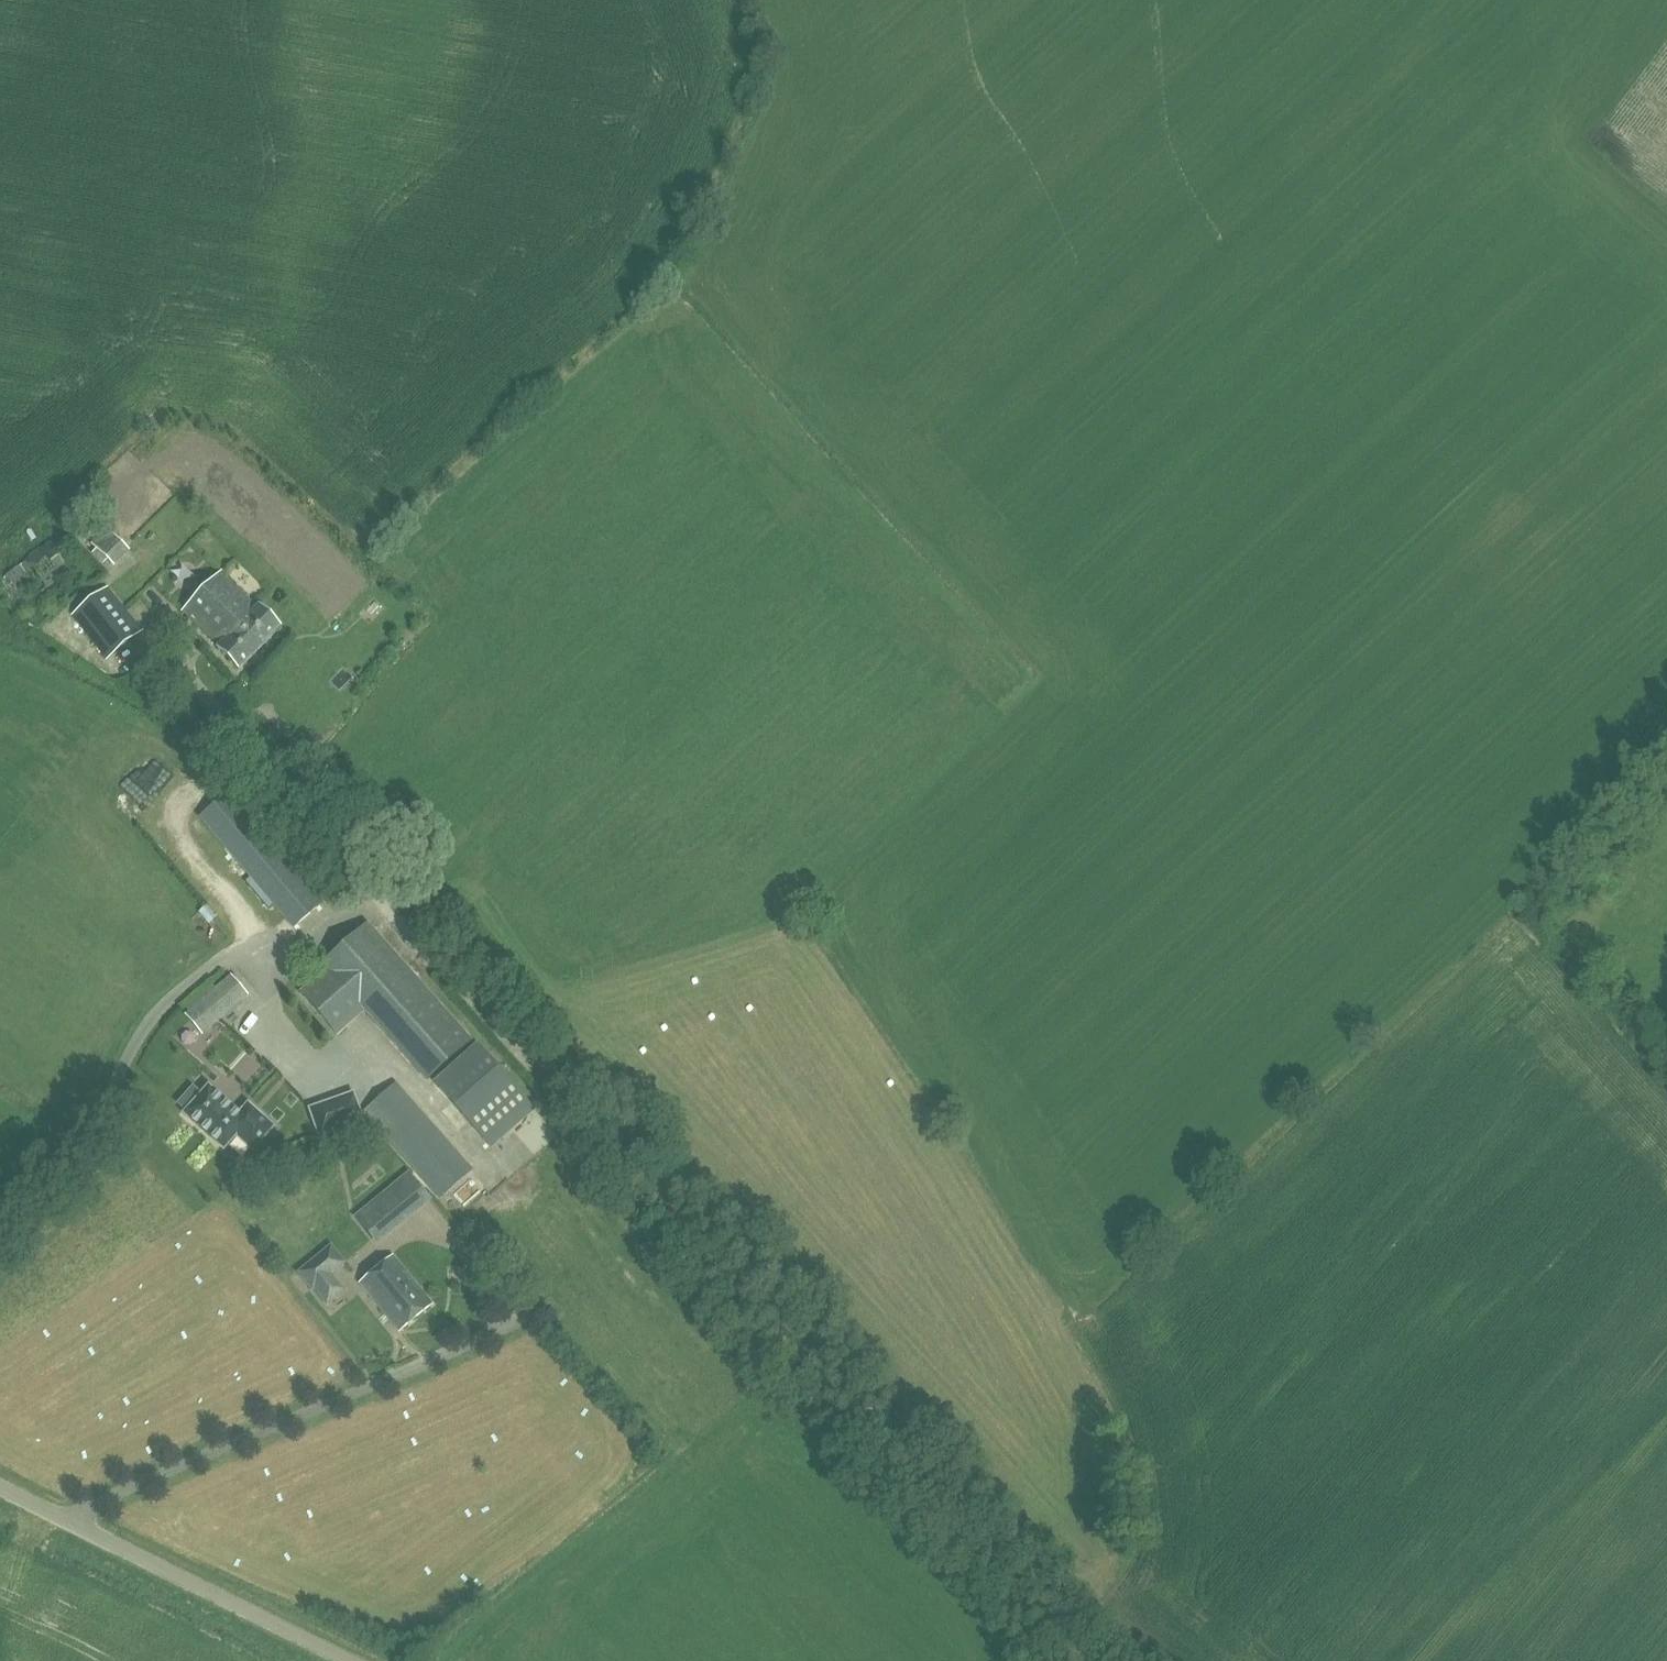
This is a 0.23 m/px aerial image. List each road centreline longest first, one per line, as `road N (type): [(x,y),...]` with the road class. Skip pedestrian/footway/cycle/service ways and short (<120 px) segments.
road 1 (unclassified): [(59,1517),(522,1320)]
road 2 (unclassified): [(349,1660),(59,1517)]

